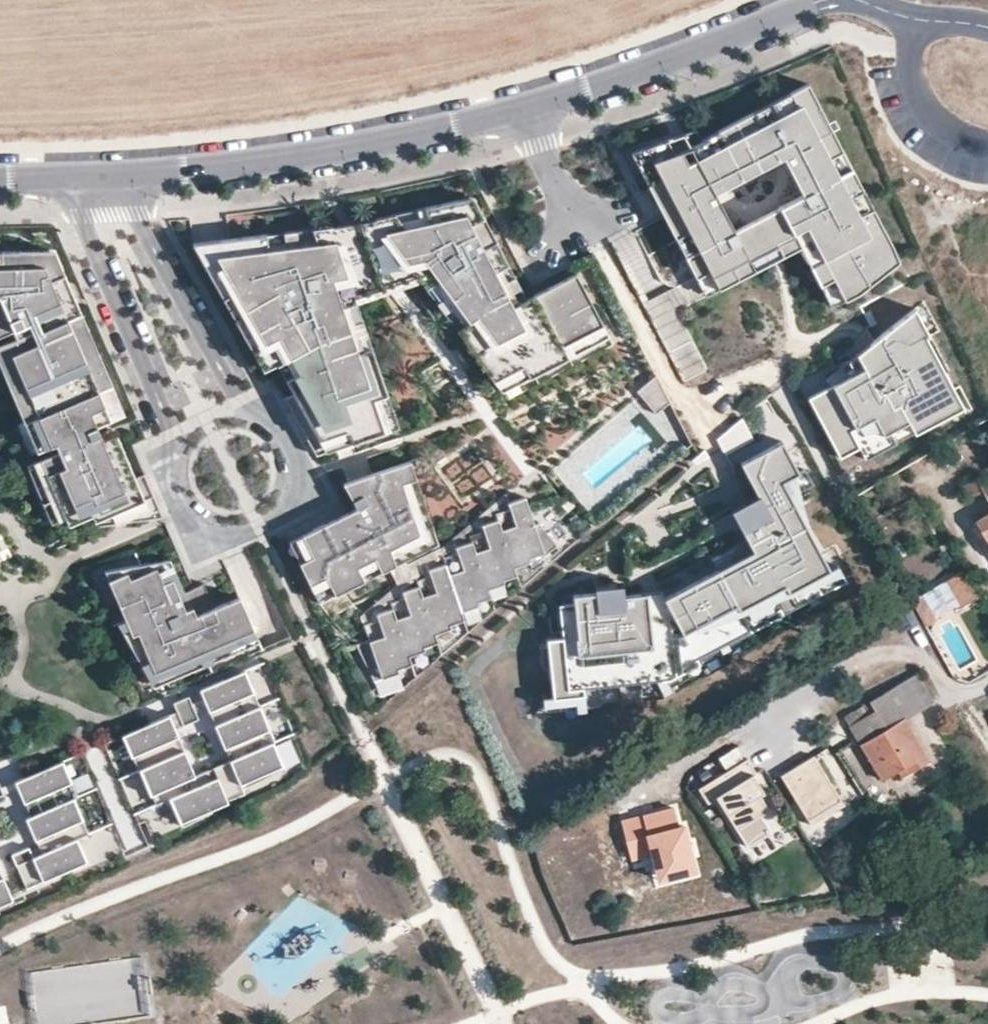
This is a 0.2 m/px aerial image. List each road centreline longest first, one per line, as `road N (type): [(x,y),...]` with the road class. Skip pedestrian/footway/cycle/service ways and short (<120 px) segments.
road 1 (residential): [(987,30),(814,3),(532,105)]
road 2 (residential): [(532,105),(407,134),(128,175)]
road 3 (residential): [(179,438),(169,485),(182,514),(212,536),(264,533),(299,491),(298,454),(277,423),(243,408)]
road 4 (residential): [(61,177),(179,438)]
road 5 (residential): [(243,408),(138,214),(128,175)]
road 6 (residential): [(575,220),(532,105)]

